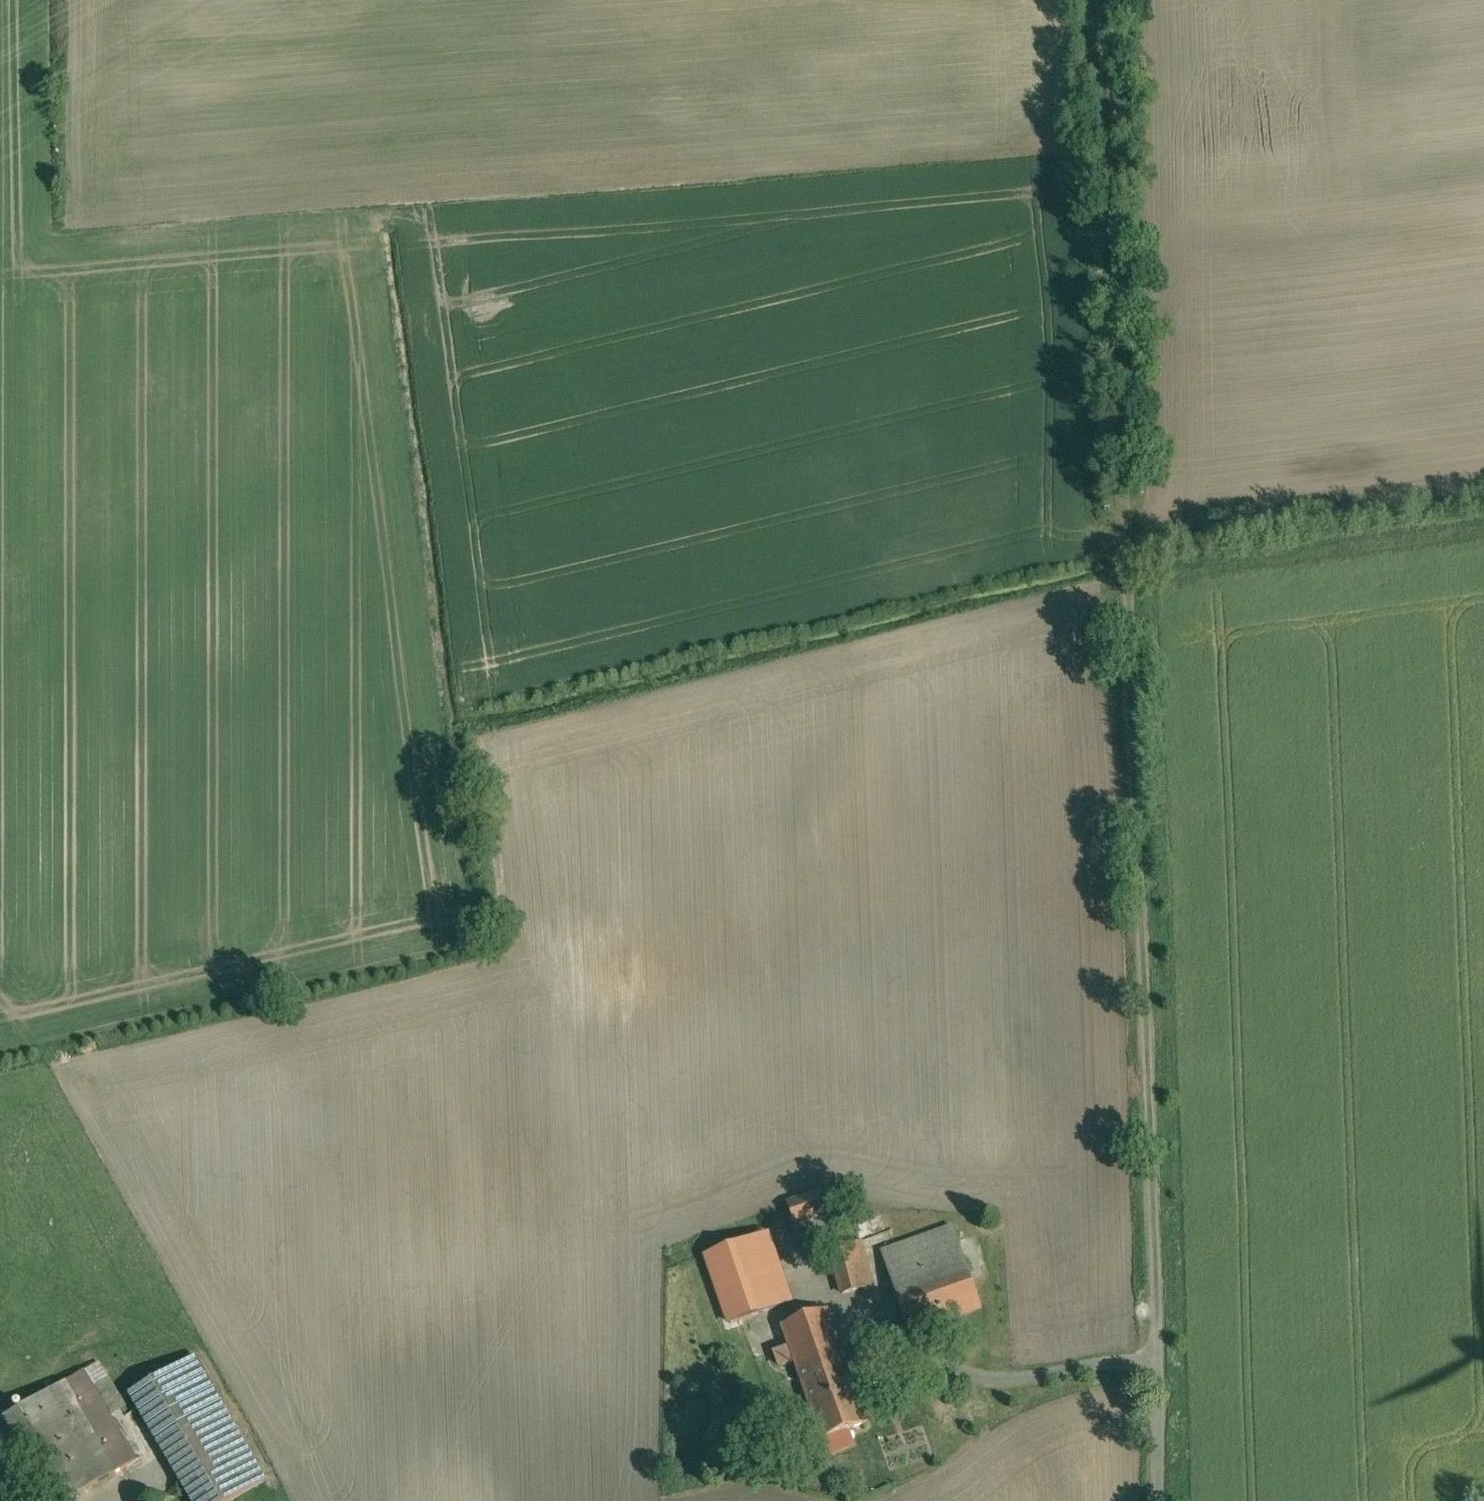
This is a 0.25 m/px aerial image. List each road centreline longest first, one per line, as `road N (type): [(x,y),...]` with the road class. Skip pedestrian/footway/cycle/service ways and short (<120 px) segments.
road 1 (track): [(1104,0),(1158,1369)]

